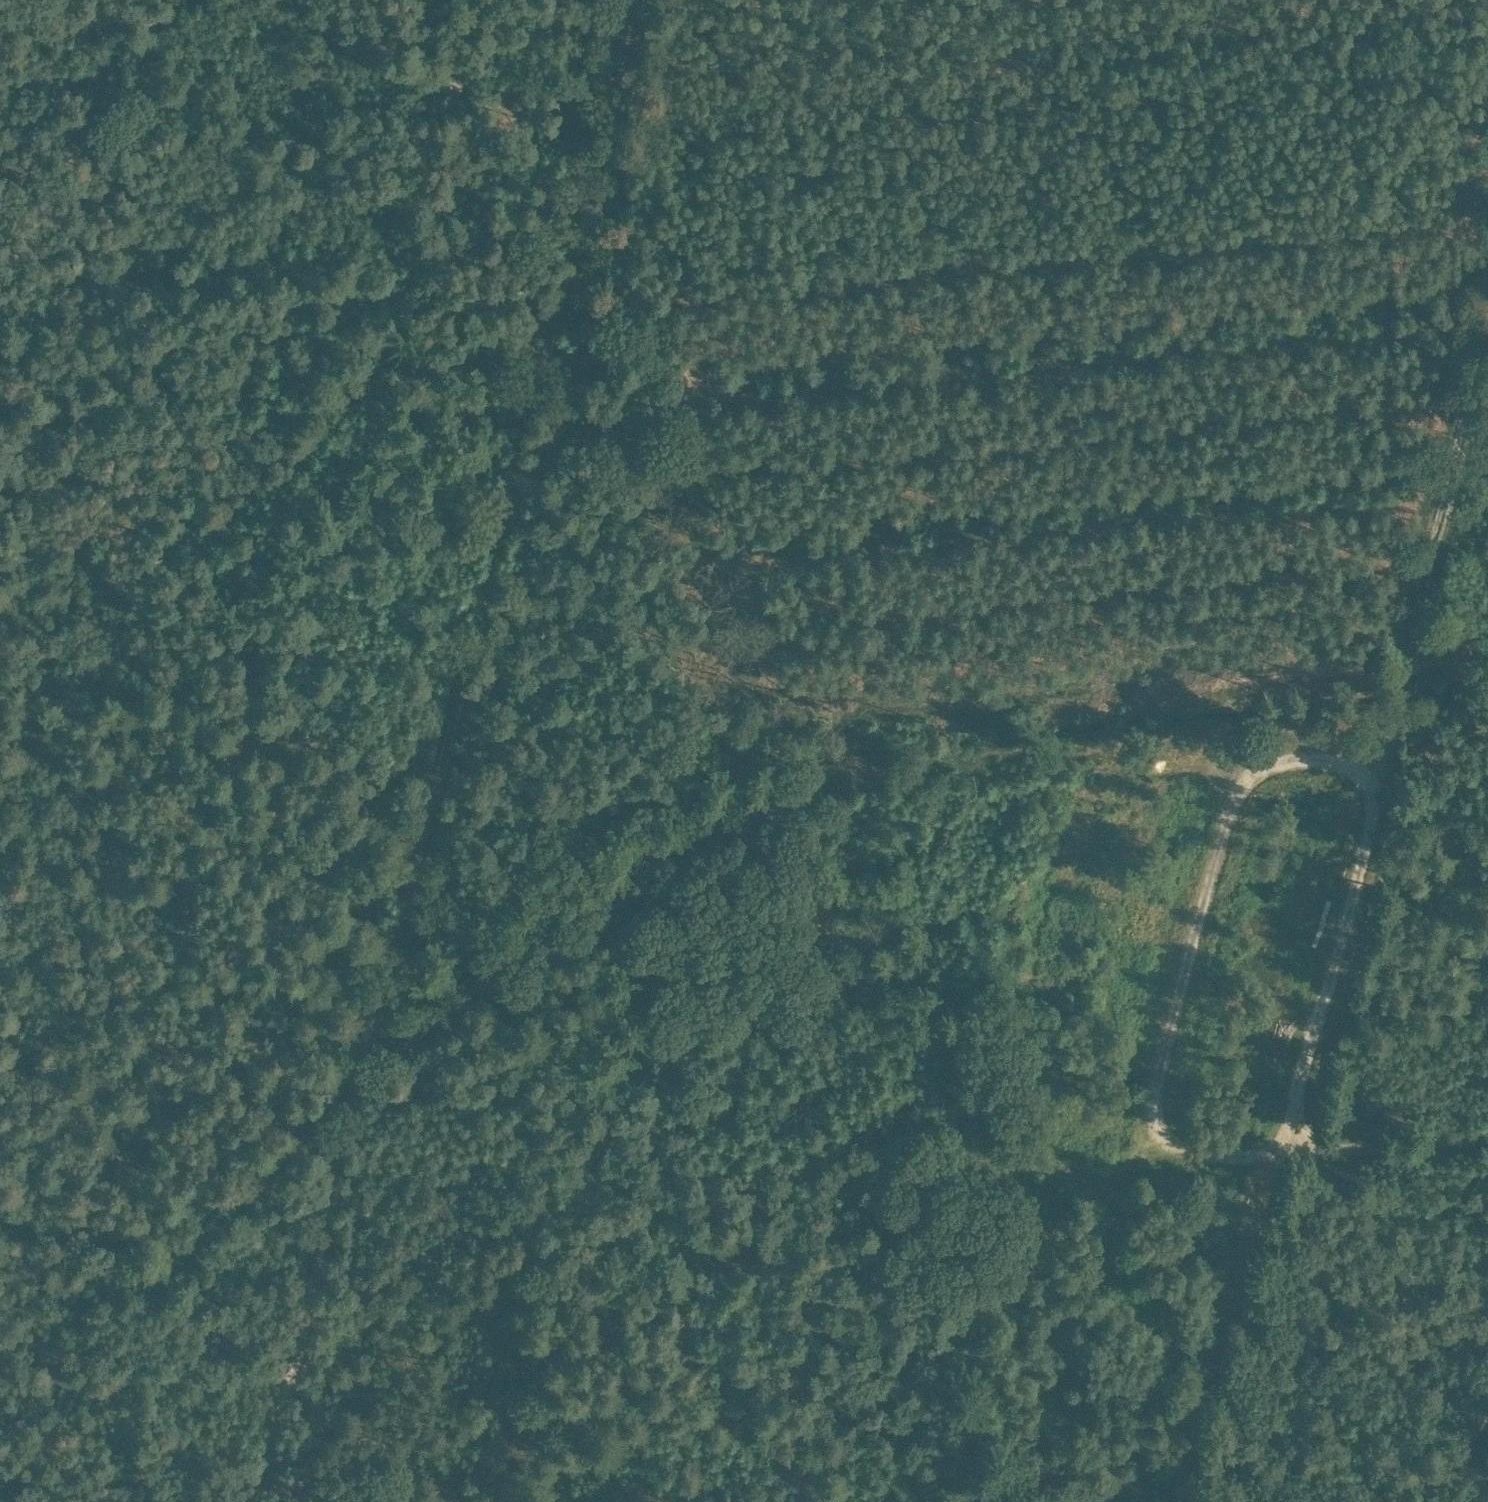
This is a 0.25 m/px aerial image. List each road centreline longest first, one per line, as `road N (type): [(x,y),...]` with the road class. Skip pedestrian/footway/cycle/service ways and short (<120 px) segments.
road 1 (track): [(623,0),(252,1501)]
road 2 (track): [(1378,812),(1161,1501)]
road 3 (track): [(1277,1151),(1235,1158),(1189,1147),(1160,1137),(1149,1117),(1232,802),(1242,778),(1265,762),(1345,762),(1372,772),(1378,812)]
road 4 (track): [(1372,772),(1398,705),(1487,364)]

